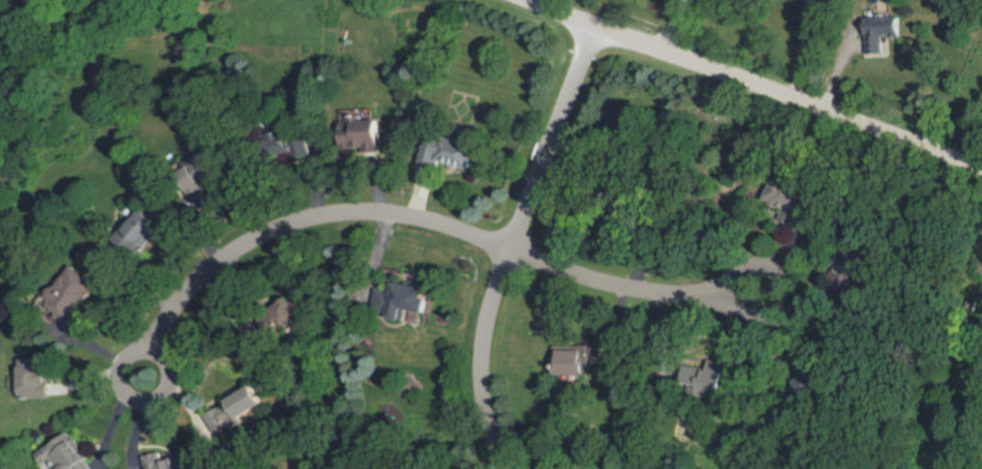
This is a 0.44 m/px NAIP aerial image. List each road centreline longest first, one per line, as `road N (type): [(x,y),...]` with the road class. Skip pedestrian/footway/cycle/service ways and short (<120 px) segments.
road 1 (residential): [(154,343),(175,300),(258,236),(314,216),(376,210),(437,220),(548,263),(655,292),(730,288)]
road 2 (residential): [(600,22),(486,322),(481,369),(502,468)]
road 3 (residential): [(981,165),(546,0)]
road 4 (residential): [(765,312),(746,310),(732,297),(733,270),(746,258),(764,256),(784,273),(781,301),(765,312)]
road 5 (residential): [(117,361),(136,342),(154,343),(171,363),(169,380),(139,396),(123,387),(117,361)]
road 6 (residential): [(113,0),(0,88)]

